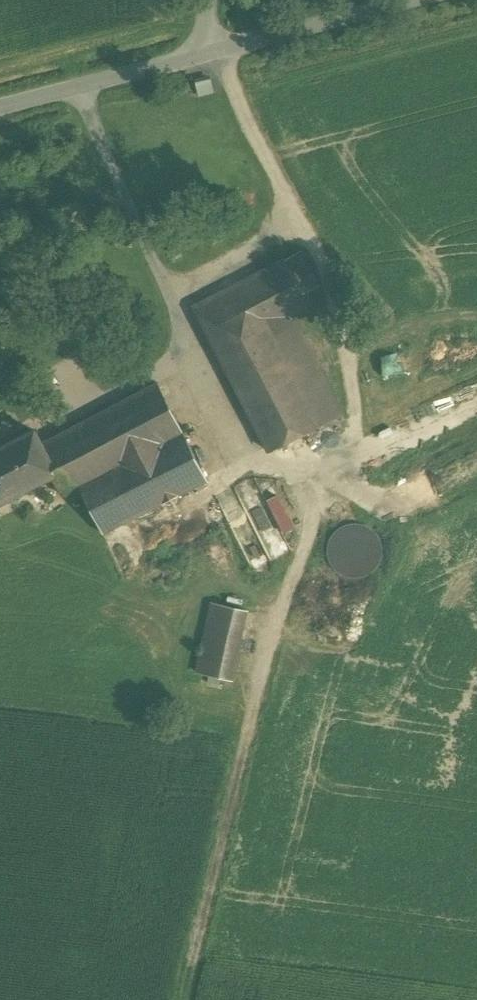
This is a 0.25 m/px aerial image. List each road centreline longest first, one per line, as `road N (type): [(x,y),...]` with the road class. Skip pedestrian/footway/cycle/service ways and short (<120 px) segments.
road 1 (track): [(181,999),(267,639),(332,480)]
road 2 (tertiary): [(202,56),(415,0)]
road 3 (tertiary): [(0,108),(202,56)]

